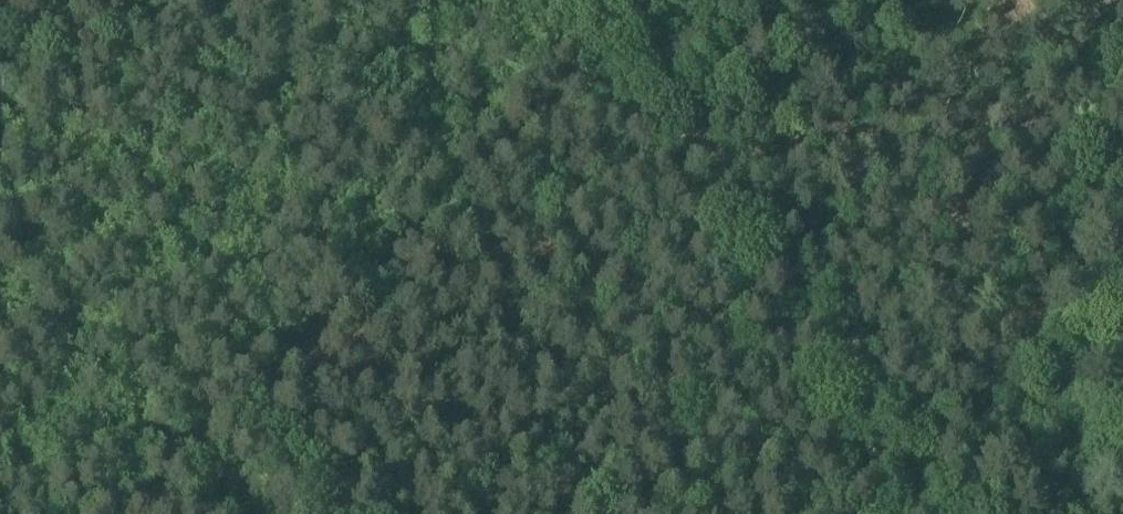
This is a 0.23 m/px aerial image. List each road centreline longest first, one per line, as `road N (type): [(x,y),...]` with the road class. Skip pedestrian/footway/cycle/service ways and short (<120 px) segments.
road 1 (track): [(639,25),(128,513)]
road 2 (track): [(933,513),(624,0)]

